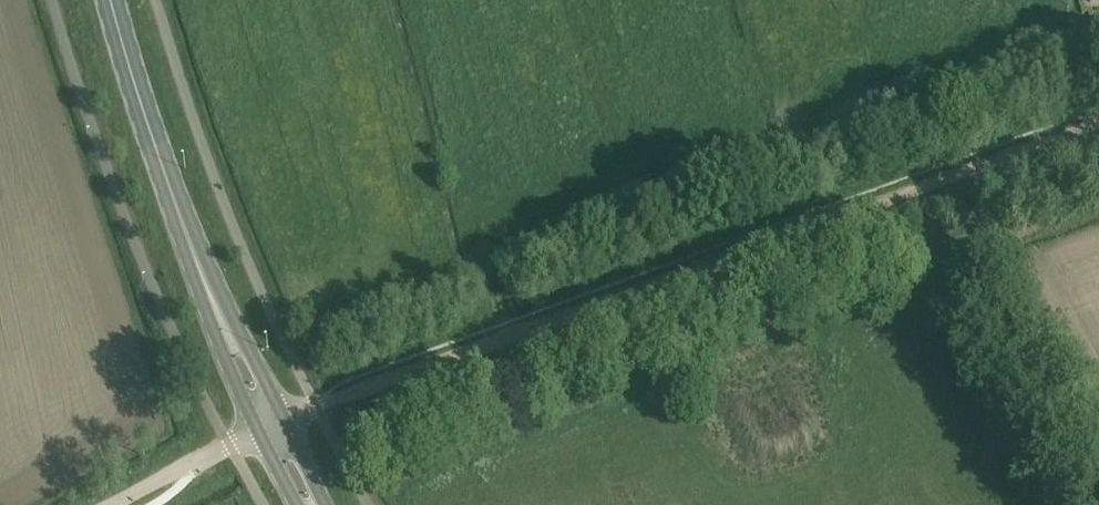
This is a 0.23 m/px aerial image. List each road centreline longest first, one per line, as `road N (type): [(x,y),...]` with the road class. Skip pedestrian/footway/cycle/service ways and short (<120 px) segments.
road 1 (track): [(322,402),(1096,121)]
road 2 (track): [(1098,182),(343,458)]
road 3 (primary): [(312,504),(192,249),(111,0)]
road 4 (track): [(1098,497),(938,242)]

